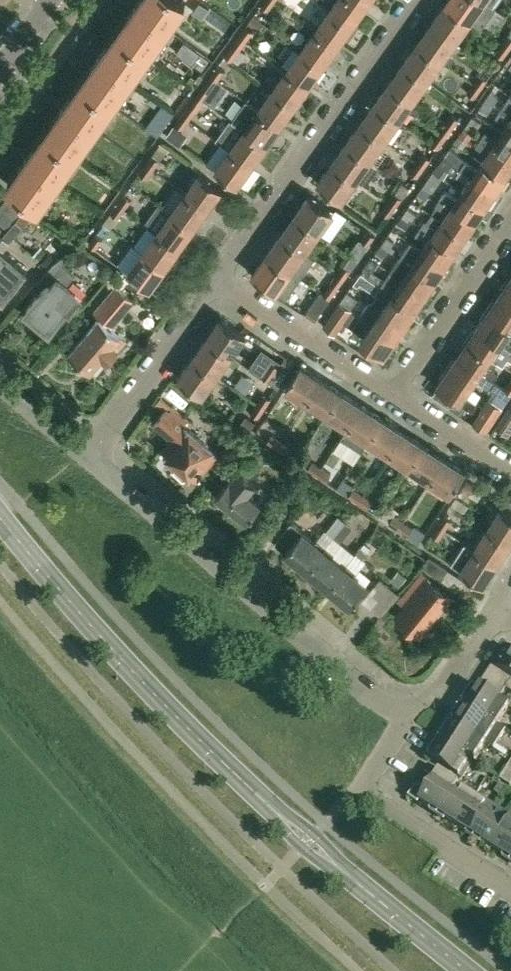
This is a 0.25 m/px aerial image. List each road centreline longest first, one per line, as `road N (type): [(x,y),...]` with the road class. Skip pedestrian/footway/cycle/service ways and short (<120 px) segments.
road 1 (tertiary): [(467,970),(237,775),(0,518)]
road 2 (residential): [(406,715),(368,693),(87,457)]
road 3 (residential): [(217,282),(417,0)]
road 4 (residential): [(87,457),(217,282)]
road 5 (residential): [(392,395),(217,282)]
road 6 (residential): [(392,395),(510,225)]
road 7 (residential): [(355,787),(510,888)]
road 8 (residential): [(406,715),(445,688),(499,605)]
road 9 (residential): [(510,471),(392,395)]

